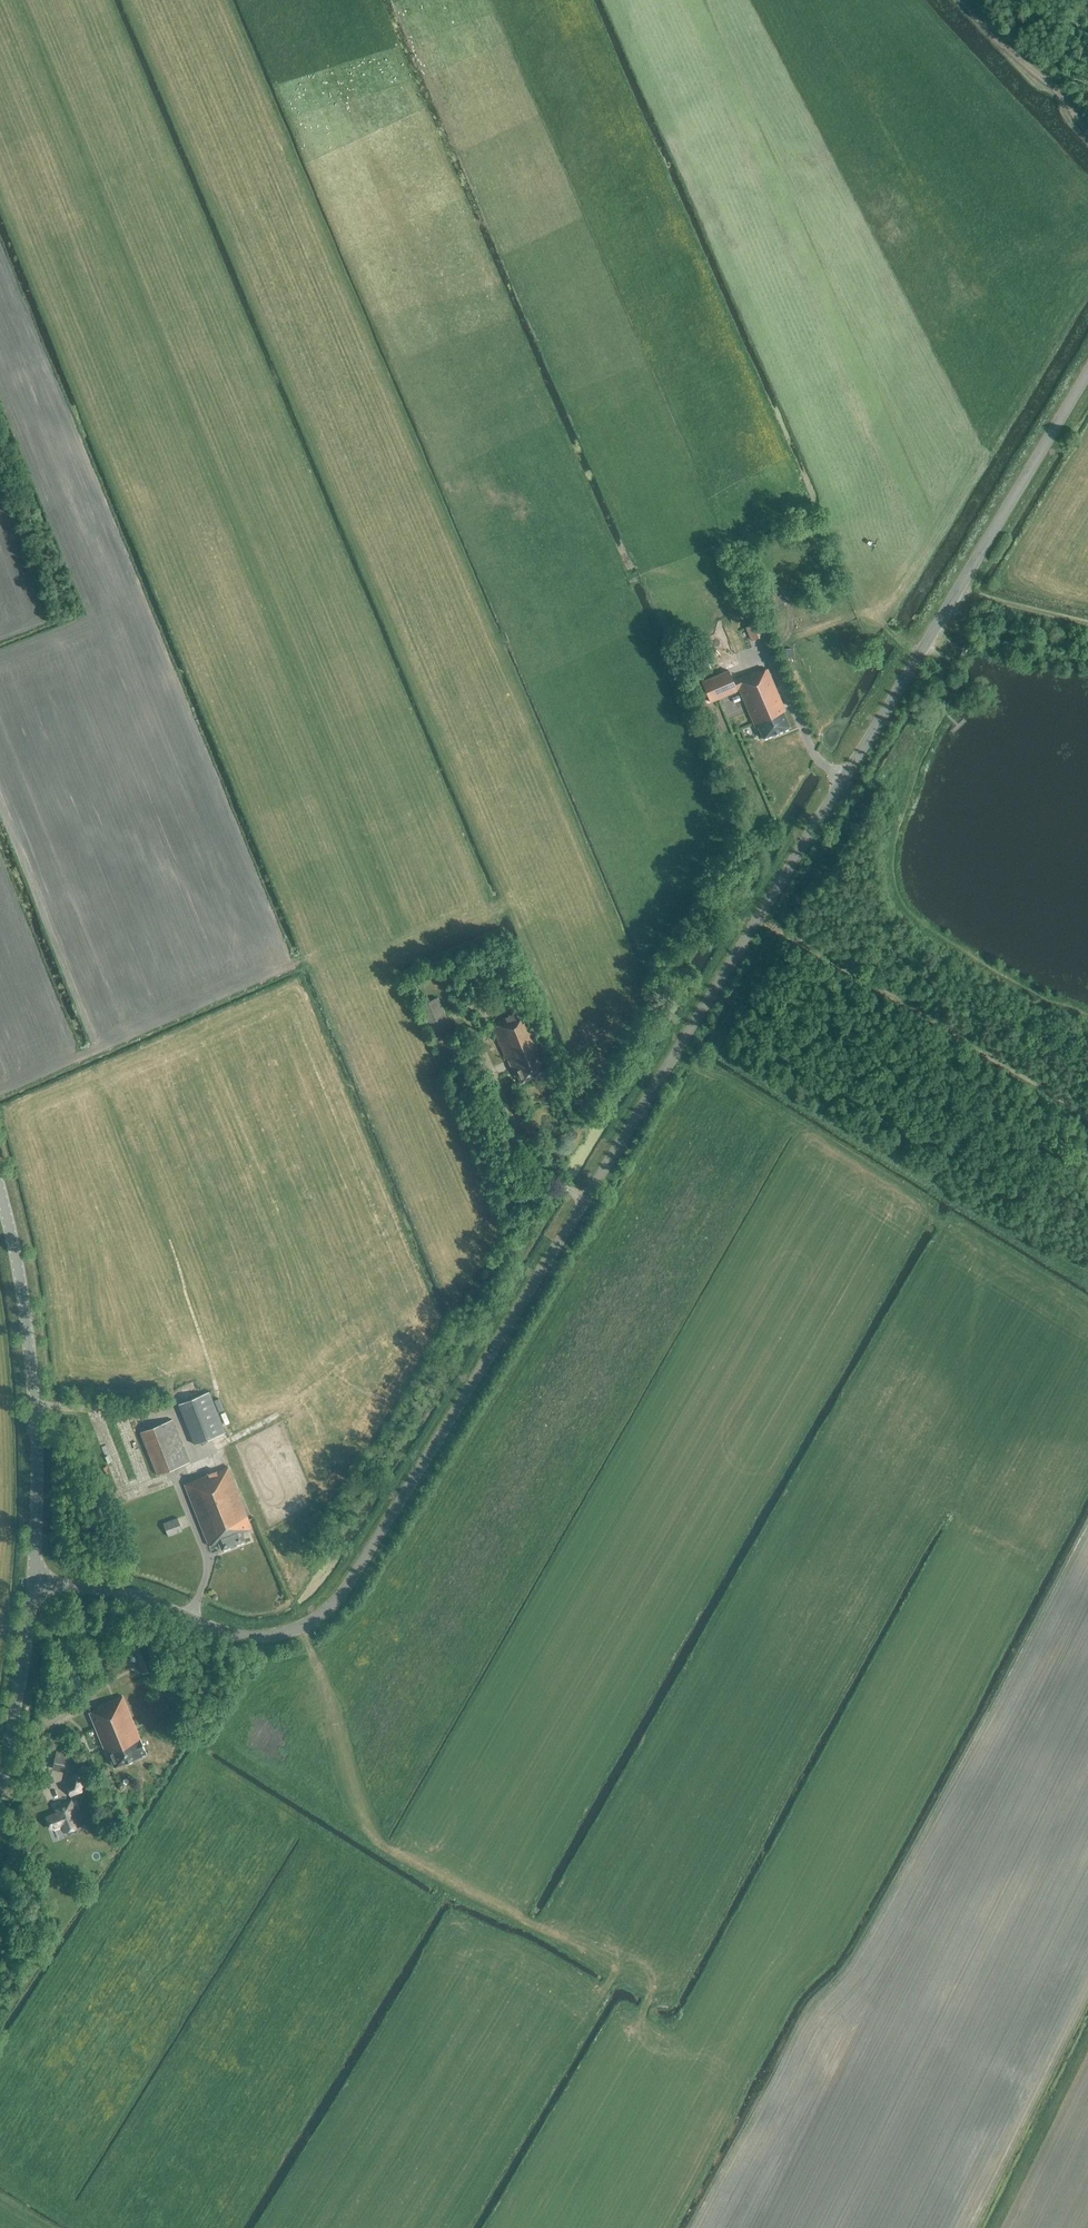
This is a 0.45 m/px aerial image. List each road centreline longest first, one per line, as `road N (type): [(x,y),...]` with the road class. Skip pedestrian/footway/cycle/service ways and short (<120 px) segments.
road 1 (unclassified): [(38,1585),(161,1605),(245,1638),(287,1632),(341,1596),(871,741),(1087,374)]
road 2 (unclassified): [(38,1585),(32,1343),(0,1183)]
road 3 (unclassified): [(0,1797),(38,1585)]

